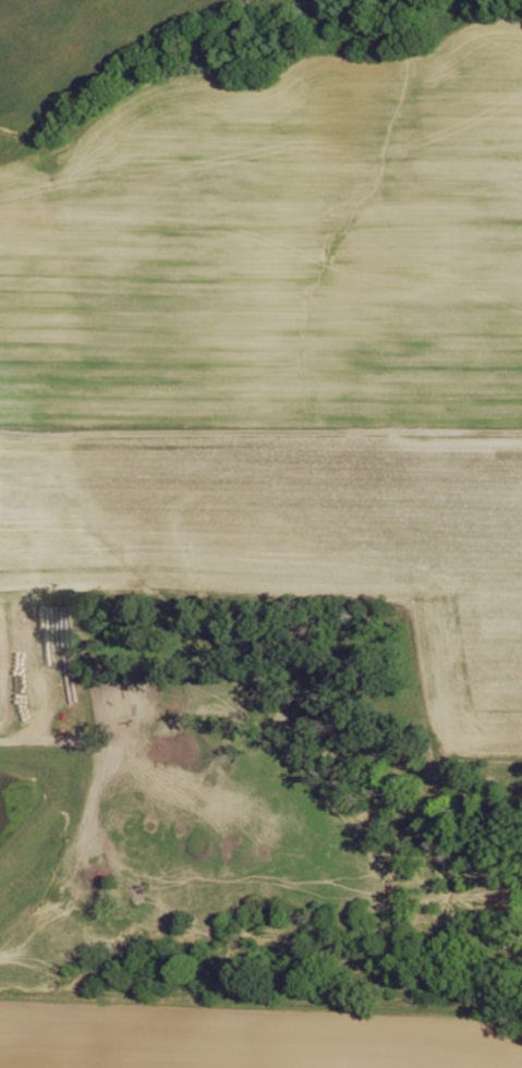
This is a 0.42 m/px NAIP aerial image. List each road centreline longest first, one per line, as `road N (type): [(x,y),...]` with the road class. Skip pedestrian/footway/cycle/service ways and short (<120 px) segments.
road 1 (residential): [(521,421),(284,429),(0,423)]

